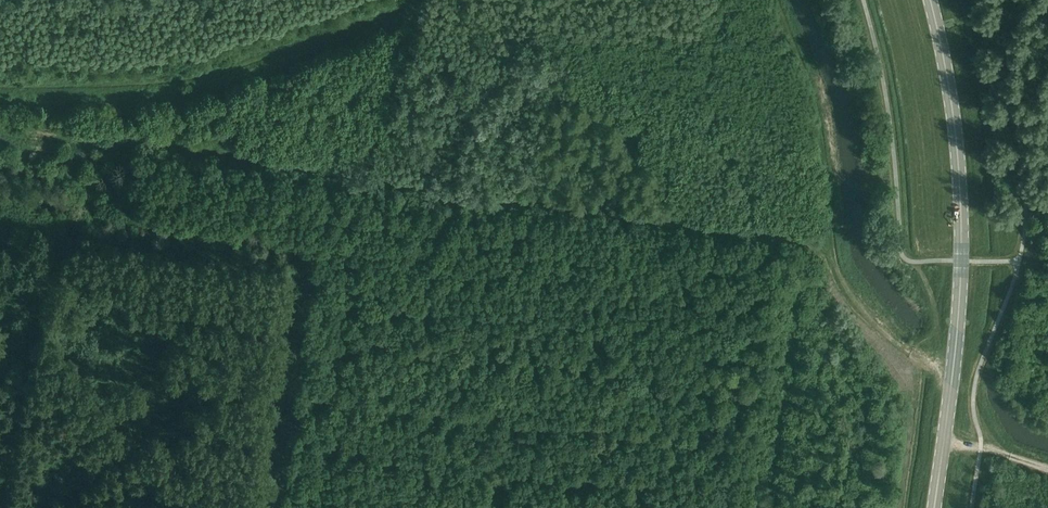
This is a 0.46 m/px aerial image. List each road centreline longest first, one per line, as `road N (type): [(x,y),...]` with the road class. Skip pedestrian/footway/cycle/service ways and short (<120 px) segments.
road 1 (secondary): [(936,507),(960,262),(948,110),(925,0)]

